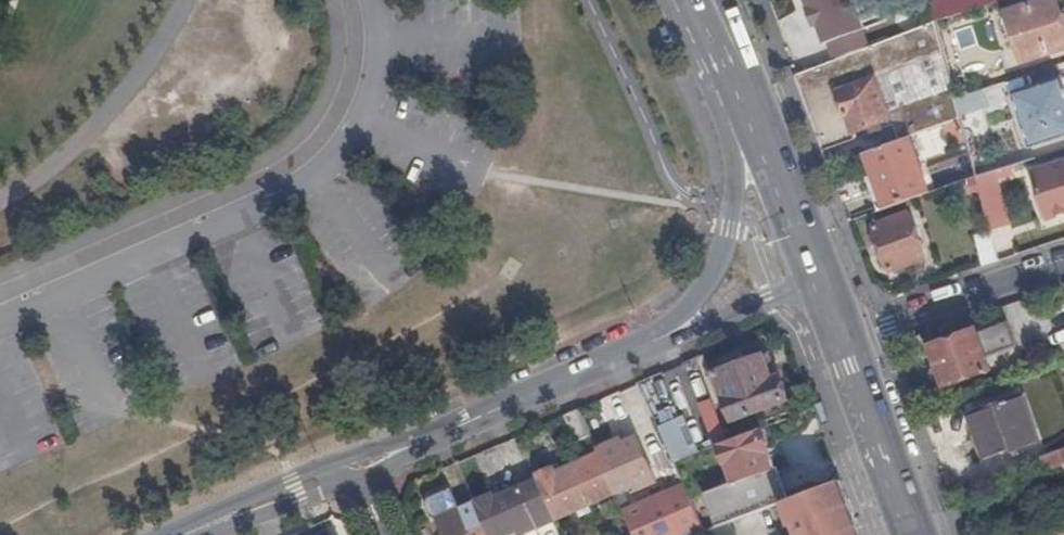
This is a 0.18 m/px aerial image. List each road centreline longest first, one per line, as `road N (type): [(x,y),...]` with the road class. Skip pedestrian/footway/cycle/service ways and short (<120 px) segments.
road 1 (residential): [(671,0),(724,122),(736,176),(733,213),(706,284),(629,352)]
road 2 (residential): [(629,352),(354,468)]
road 3 (residential): [(845,342),(1063,264)]
road 4 (secondary): [(745,84),(822,279)]
road 5 (residential): [(629,352),(822,279)]
road 6 (secondary): [(845,342),(918,534)]
road 7 (residential): [(354,468),(192,534)]

